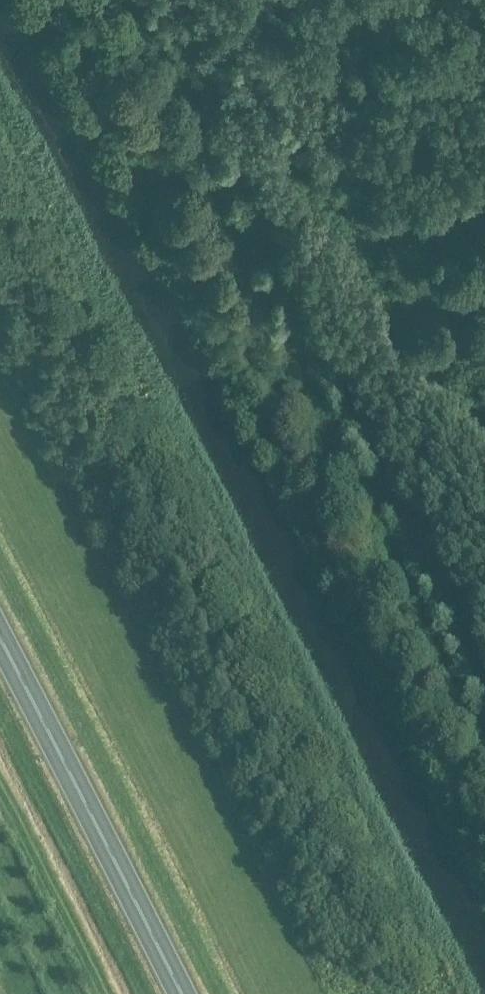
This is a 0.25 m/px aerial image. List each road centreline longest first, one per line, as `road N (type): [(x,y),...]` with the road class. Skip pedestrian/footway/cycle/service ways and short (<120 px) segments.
road 1 (trunk): [(189,993),(0,621)]

